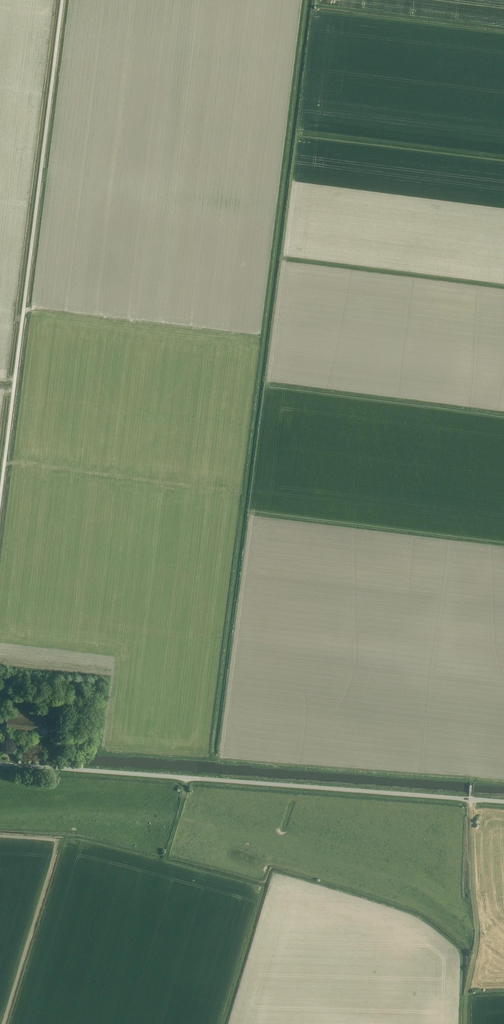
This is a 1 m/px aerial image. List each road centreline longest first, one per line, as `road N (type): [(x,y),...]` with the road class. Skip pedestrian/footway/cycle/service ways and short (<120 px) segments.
road 1 (unclassified): [(503,801),(0,764)]

